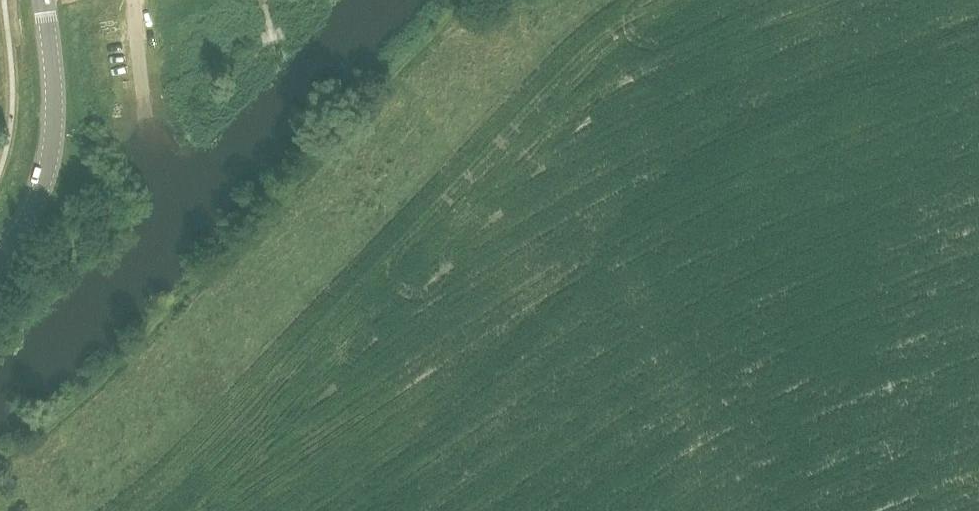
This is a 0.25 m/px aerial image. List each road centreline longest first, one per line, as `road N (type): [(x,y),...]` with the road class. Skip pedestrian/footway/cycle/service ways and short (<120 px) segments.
road 1 (secondary): [(0,257),(31,214),(52,141),(43,0)]

